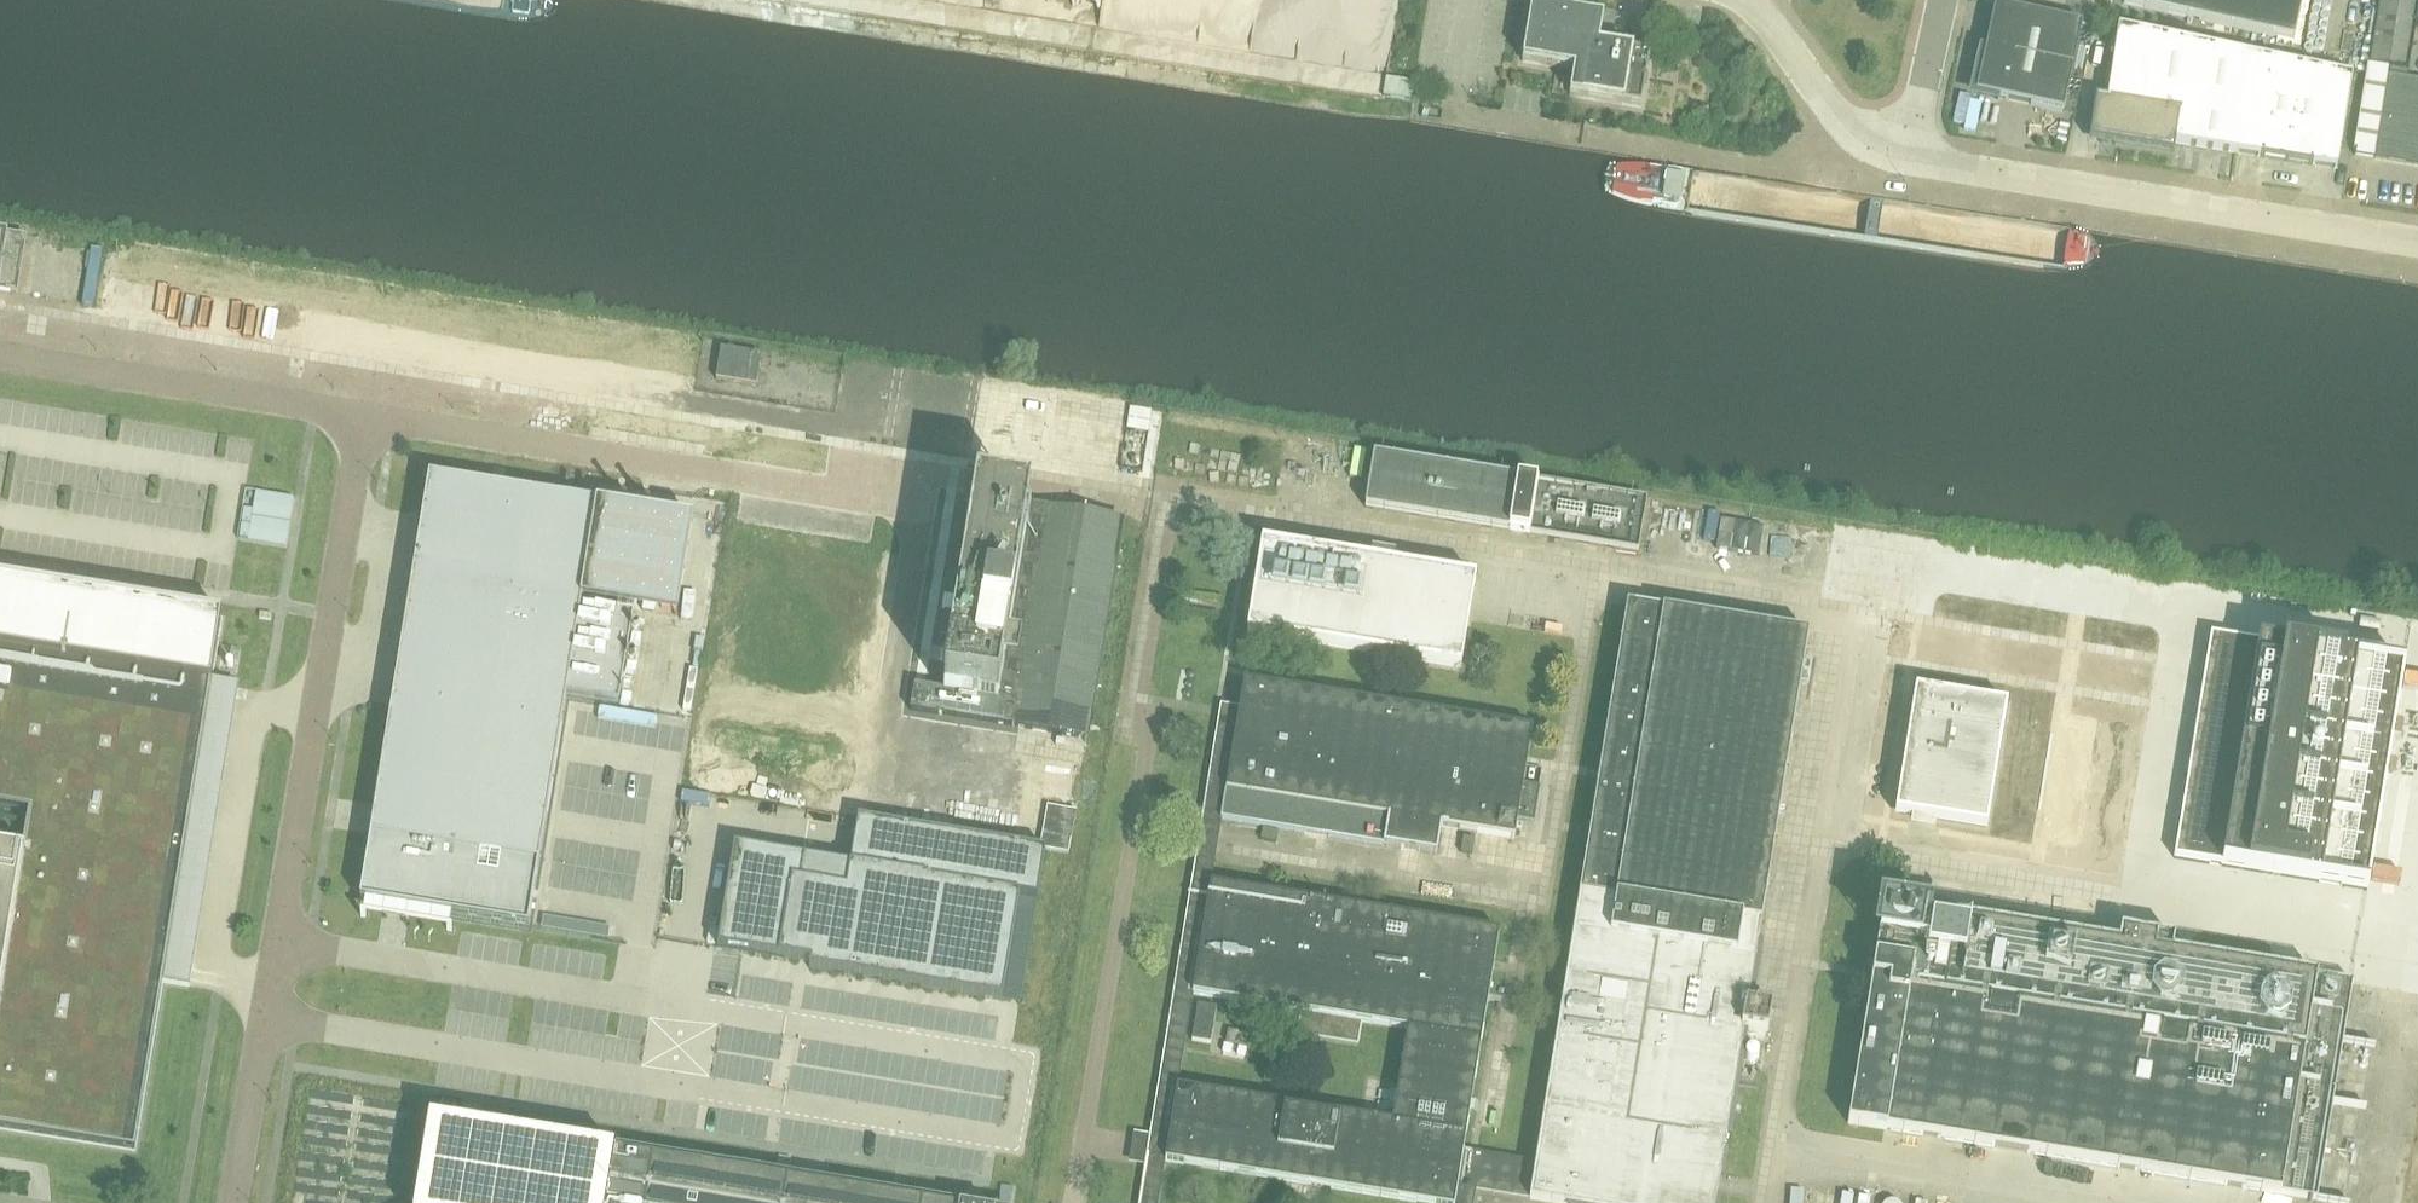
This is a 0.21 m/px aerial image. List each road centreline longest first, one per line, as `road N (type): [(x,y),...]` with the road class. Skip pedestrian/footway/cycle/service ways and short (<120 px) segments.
road 1 (unclassified): [(2417,244),(1908,162)]
road 2 (unclassified): [(1855,141),(1827,166),(1434,99)]
road 3 (unclassified): [(1855,141),(1744,0)]
road 4 (unclassified): [(1944,0),(1908,162)]

